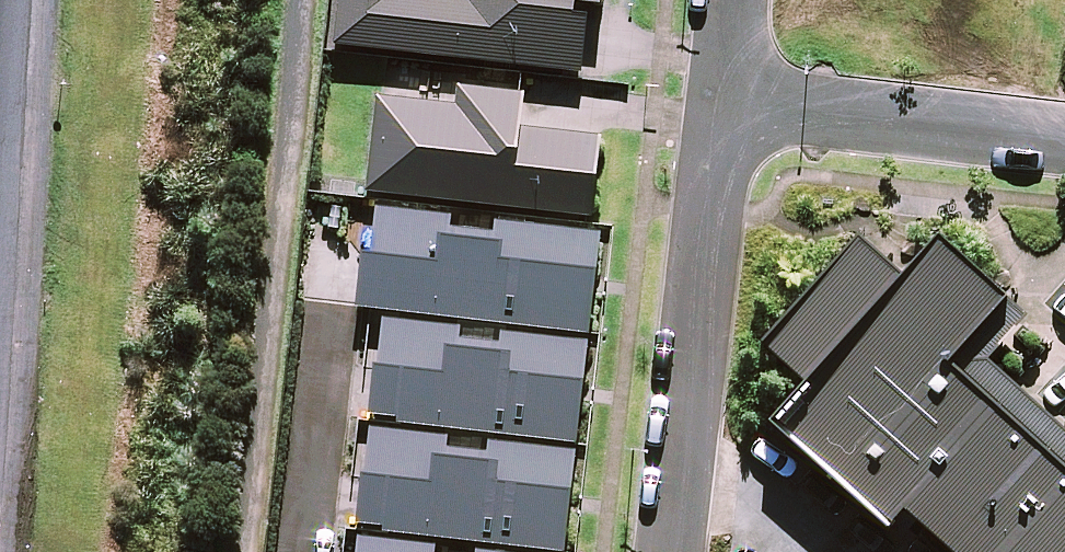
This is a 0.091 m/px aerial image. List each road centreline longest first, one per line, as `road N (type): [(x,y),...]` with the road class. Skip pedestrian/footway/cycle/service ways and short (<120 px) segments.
road 1 (residential): [(671,551),(723,100)]
road 2 (unclassified): [(723,100),(1064,141)]
road 3 (residential): [(300,551),(327,304)]

